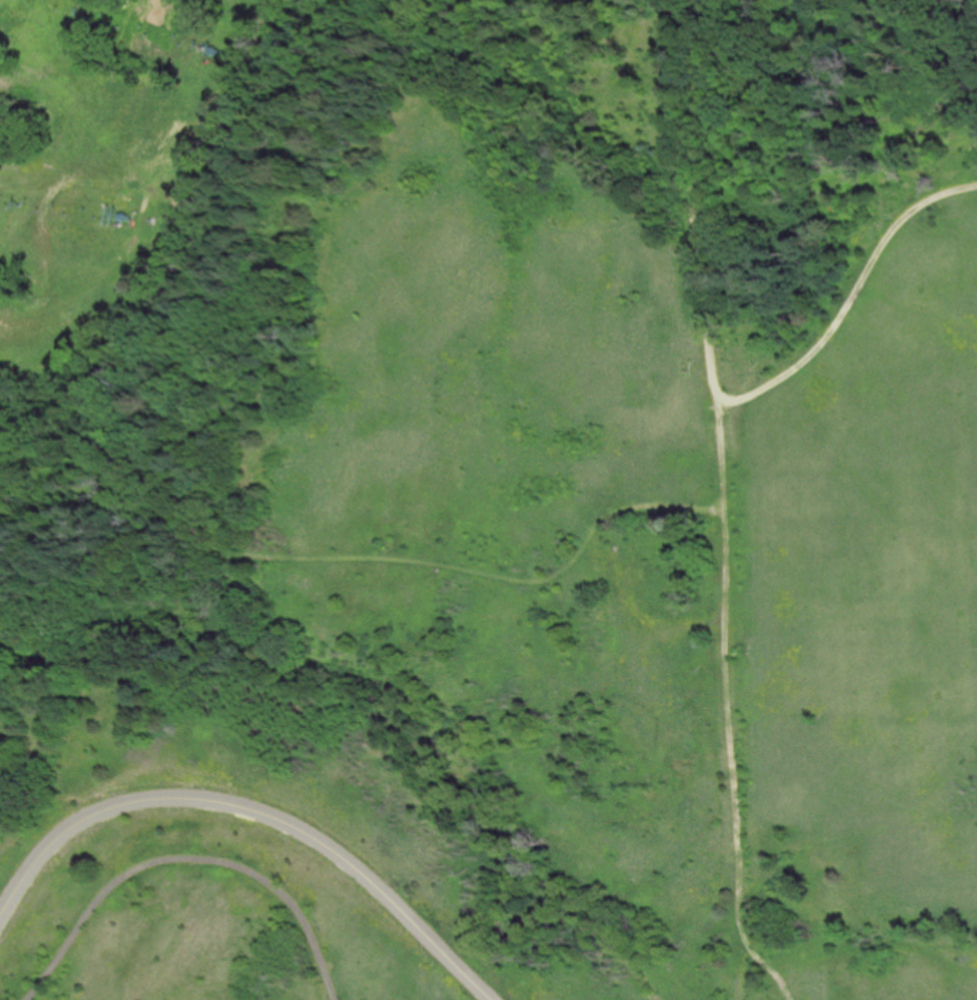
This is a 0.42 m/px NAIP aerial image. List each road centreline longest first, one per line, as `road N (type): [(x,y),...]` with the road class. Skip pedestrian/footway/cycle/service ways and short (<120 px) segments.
road 1 (residential): [(0,924),(49,851),(100,814),(151,804),(230,809),(297,830),(346,862),(495,999)]

